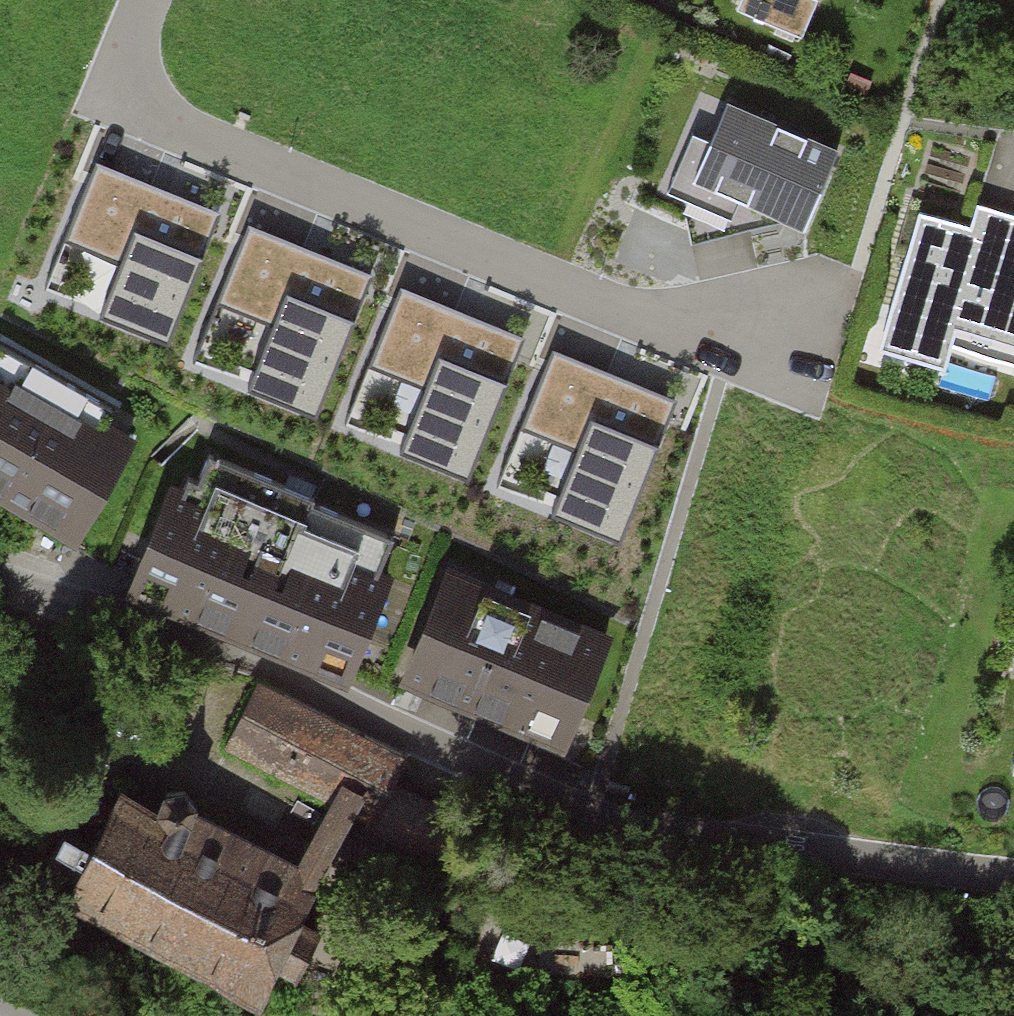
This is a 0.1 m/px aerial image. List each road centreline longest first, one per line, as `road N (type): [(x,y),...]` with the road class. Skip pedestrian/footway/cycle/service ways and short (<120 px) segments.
road 1 (residential): [(0,581),(225,647),(590,816),(1013,877)]
road 2 (residential): [(145,0),(106,98),(727,355),(794,327)]
road 3 (track): [(590,816),(990,1015)]

